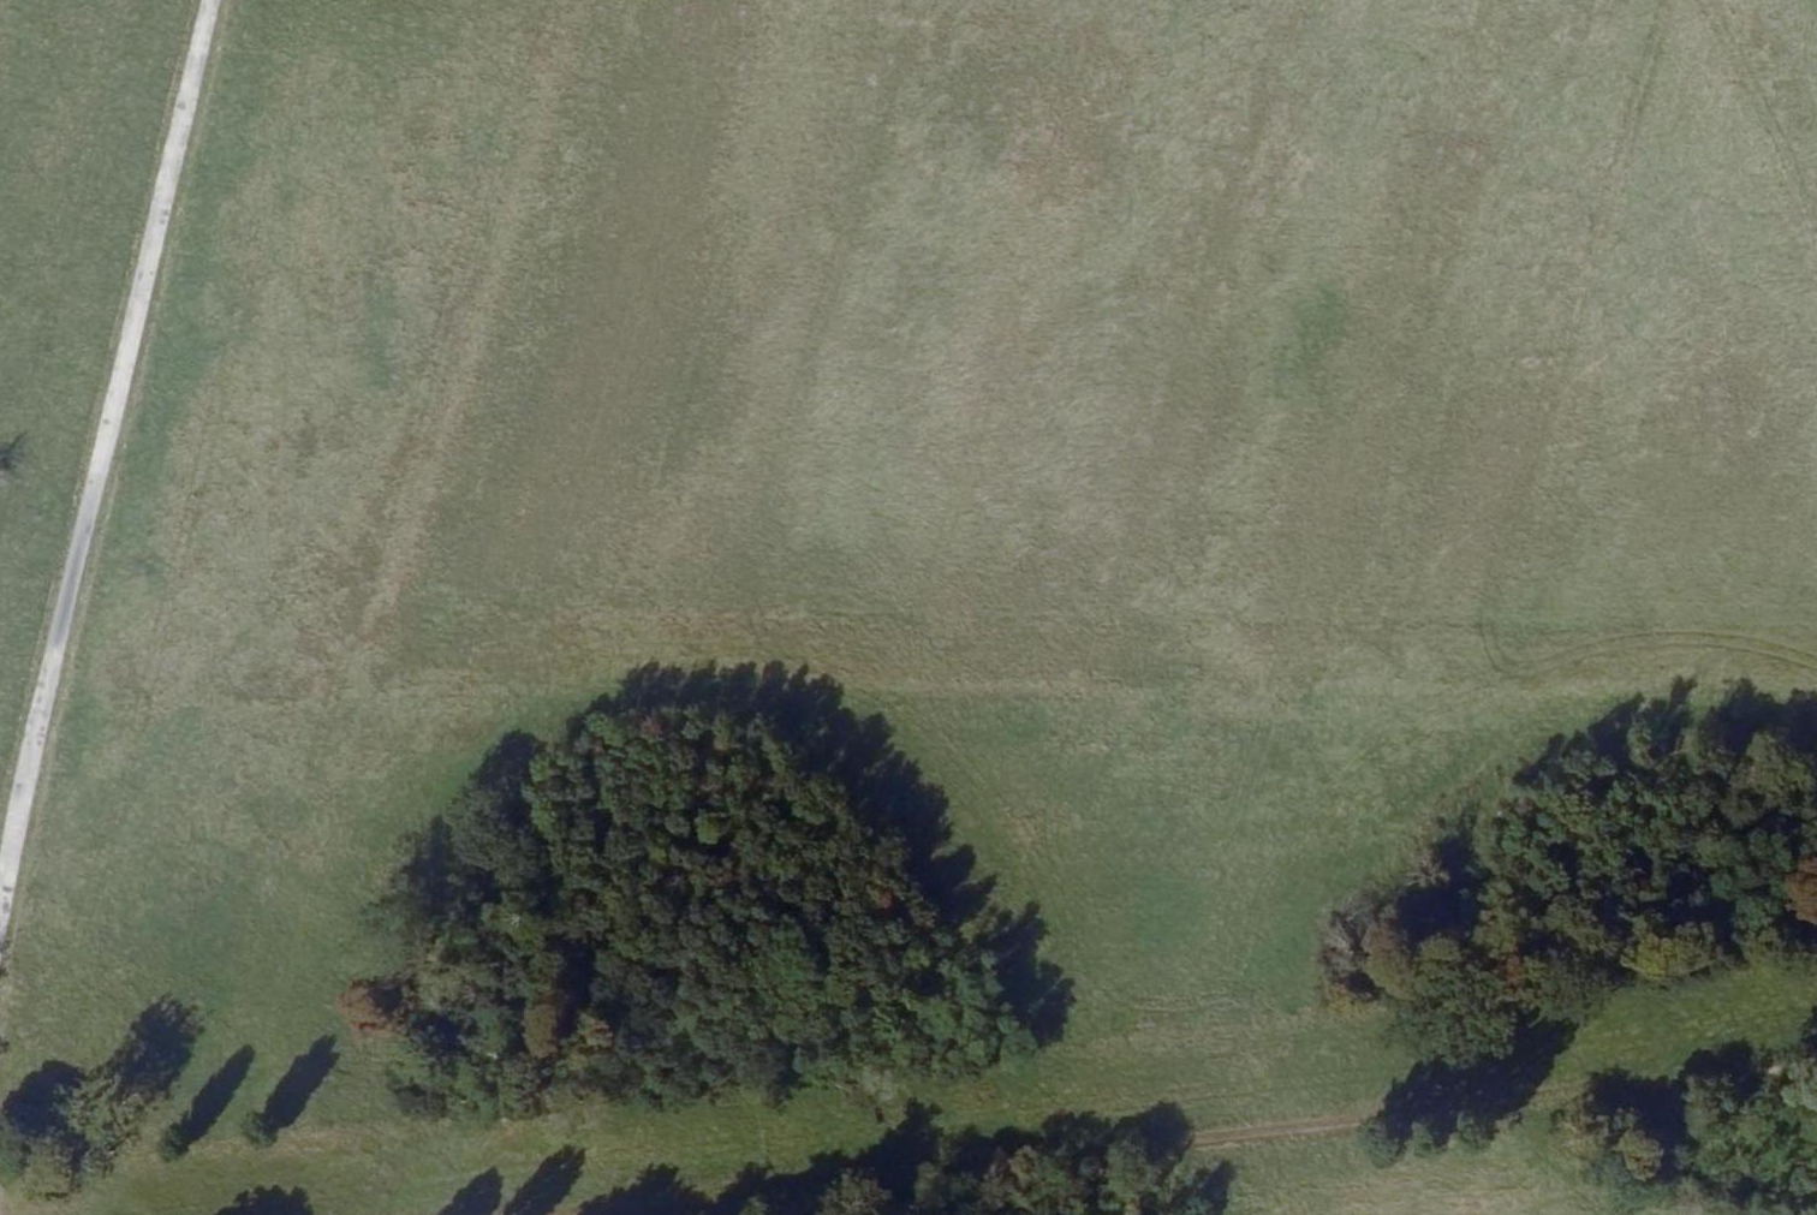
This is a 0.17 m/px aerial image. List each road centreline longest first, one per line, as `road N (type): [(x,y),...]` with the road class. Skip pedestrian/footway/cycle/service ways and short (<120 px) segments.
road 1 (track): [(591,1214),(1816,1064)]
road 2 (unclassified): [(0,874),(205,0)]

